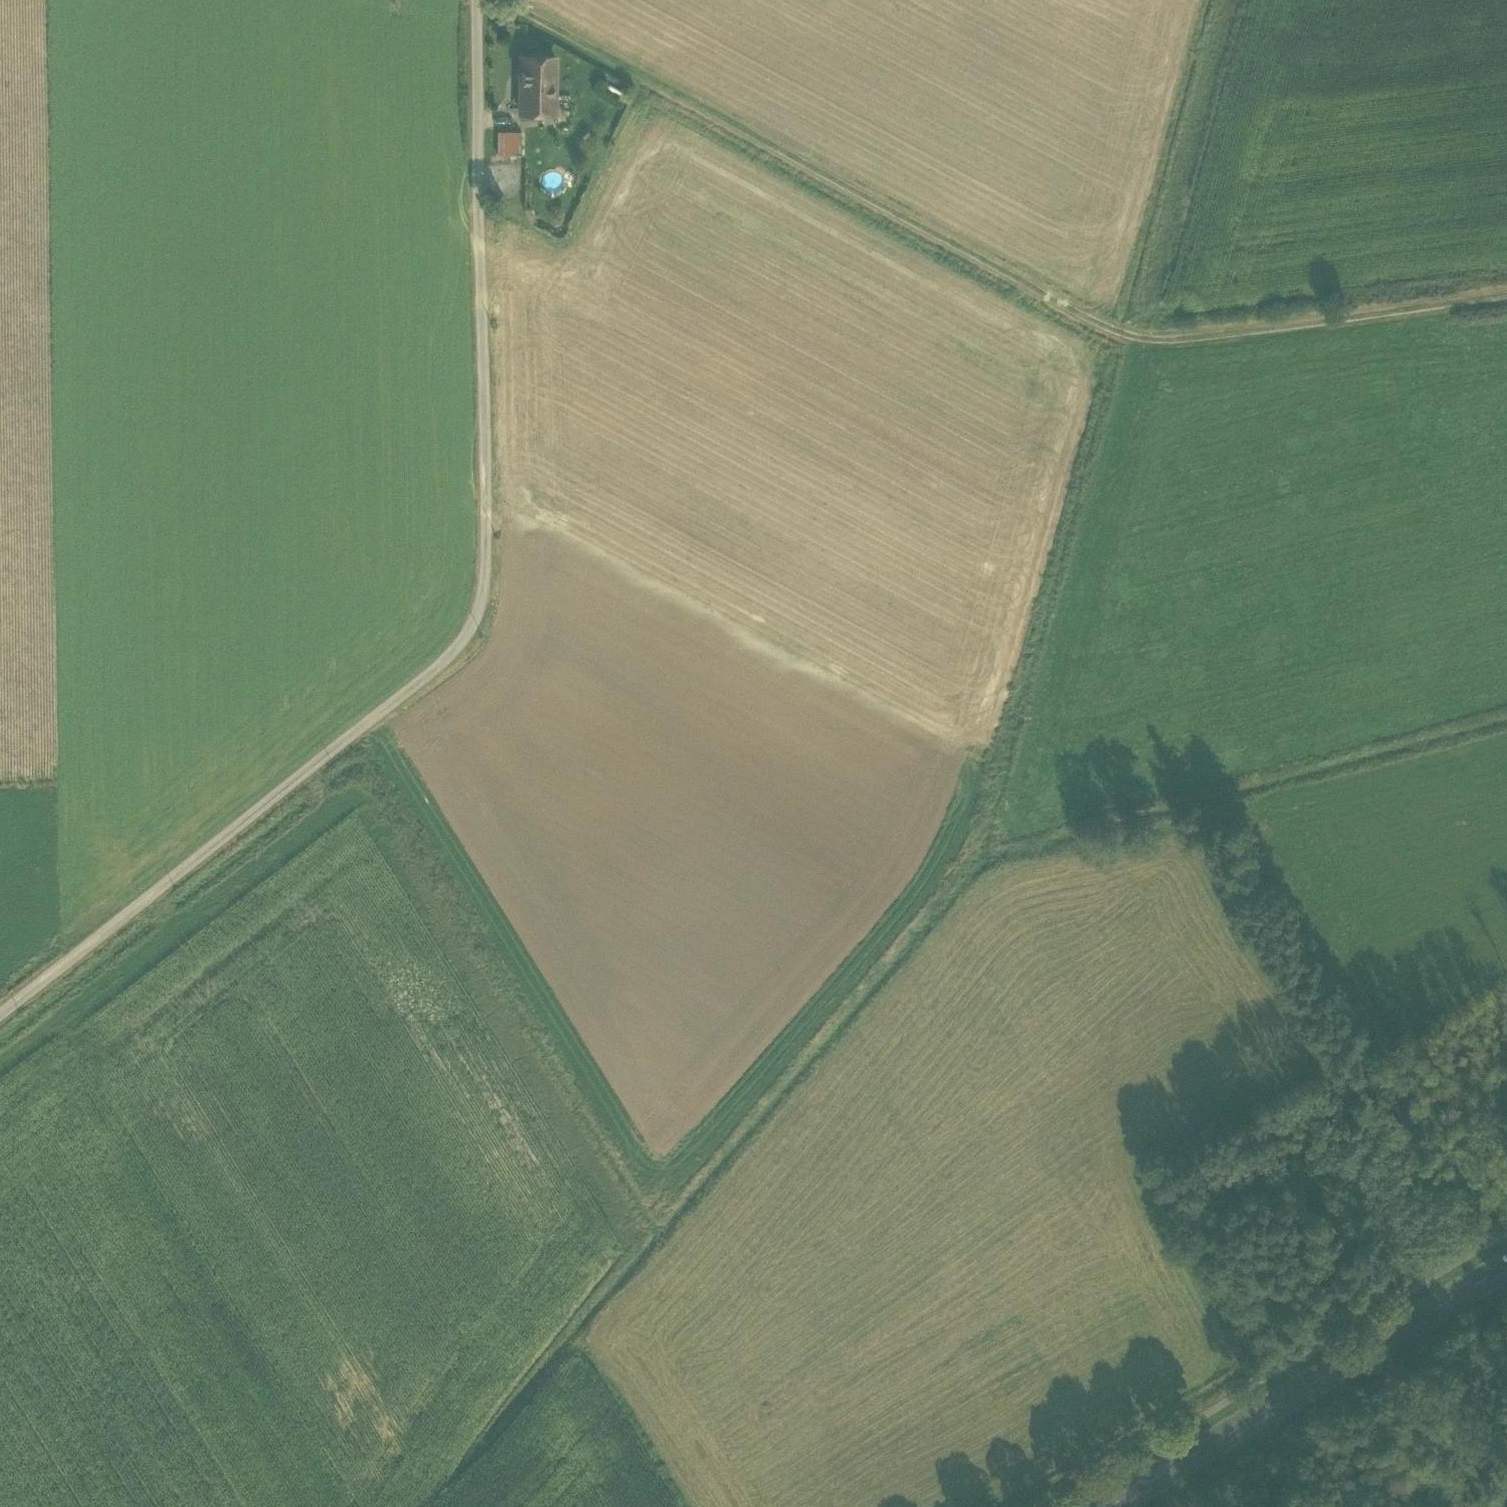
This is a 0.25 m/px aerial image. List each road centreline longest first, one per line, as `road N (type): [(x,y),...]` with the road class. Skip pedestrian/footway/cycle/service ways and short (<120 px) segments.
road 1 (track): [(0,1008),(486,621),(476,0)]
road 2 (track): [(1506,300),(1155,346),(492,0)]
road 3 (secondary): [(1506,1264),(1106,1506)]

